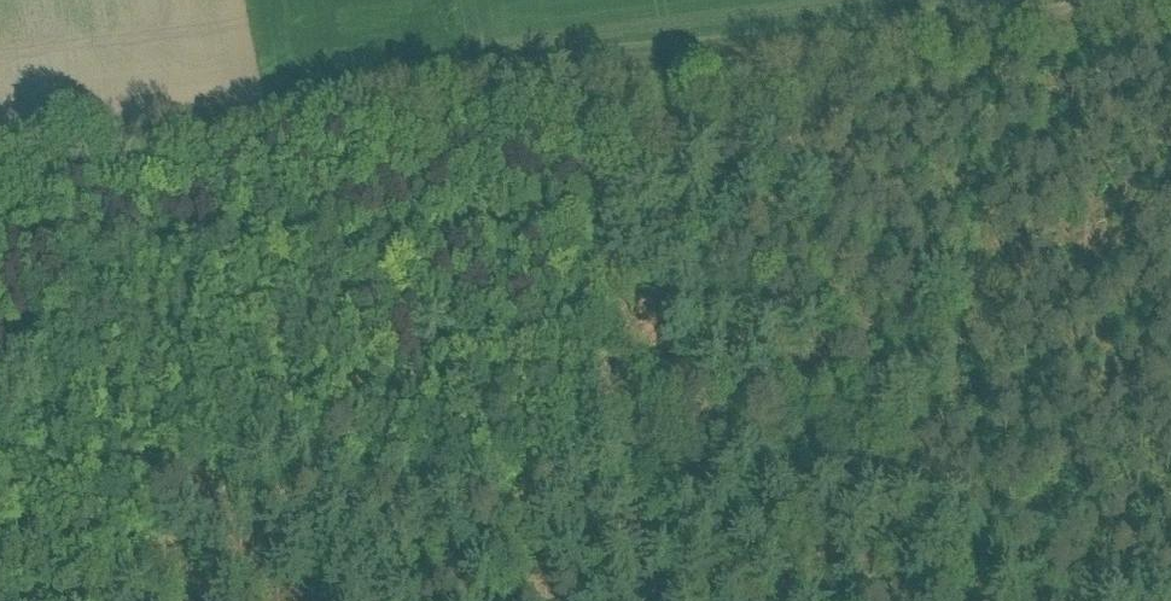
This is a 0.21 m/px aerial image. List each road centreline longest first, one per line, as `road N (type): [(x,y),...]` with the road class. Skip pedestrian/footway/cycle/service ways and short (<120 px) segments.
road 1 (track): [(0,152),(938,31),(1089,0)]
road 2 (track): [(580,76),(643,600)]

